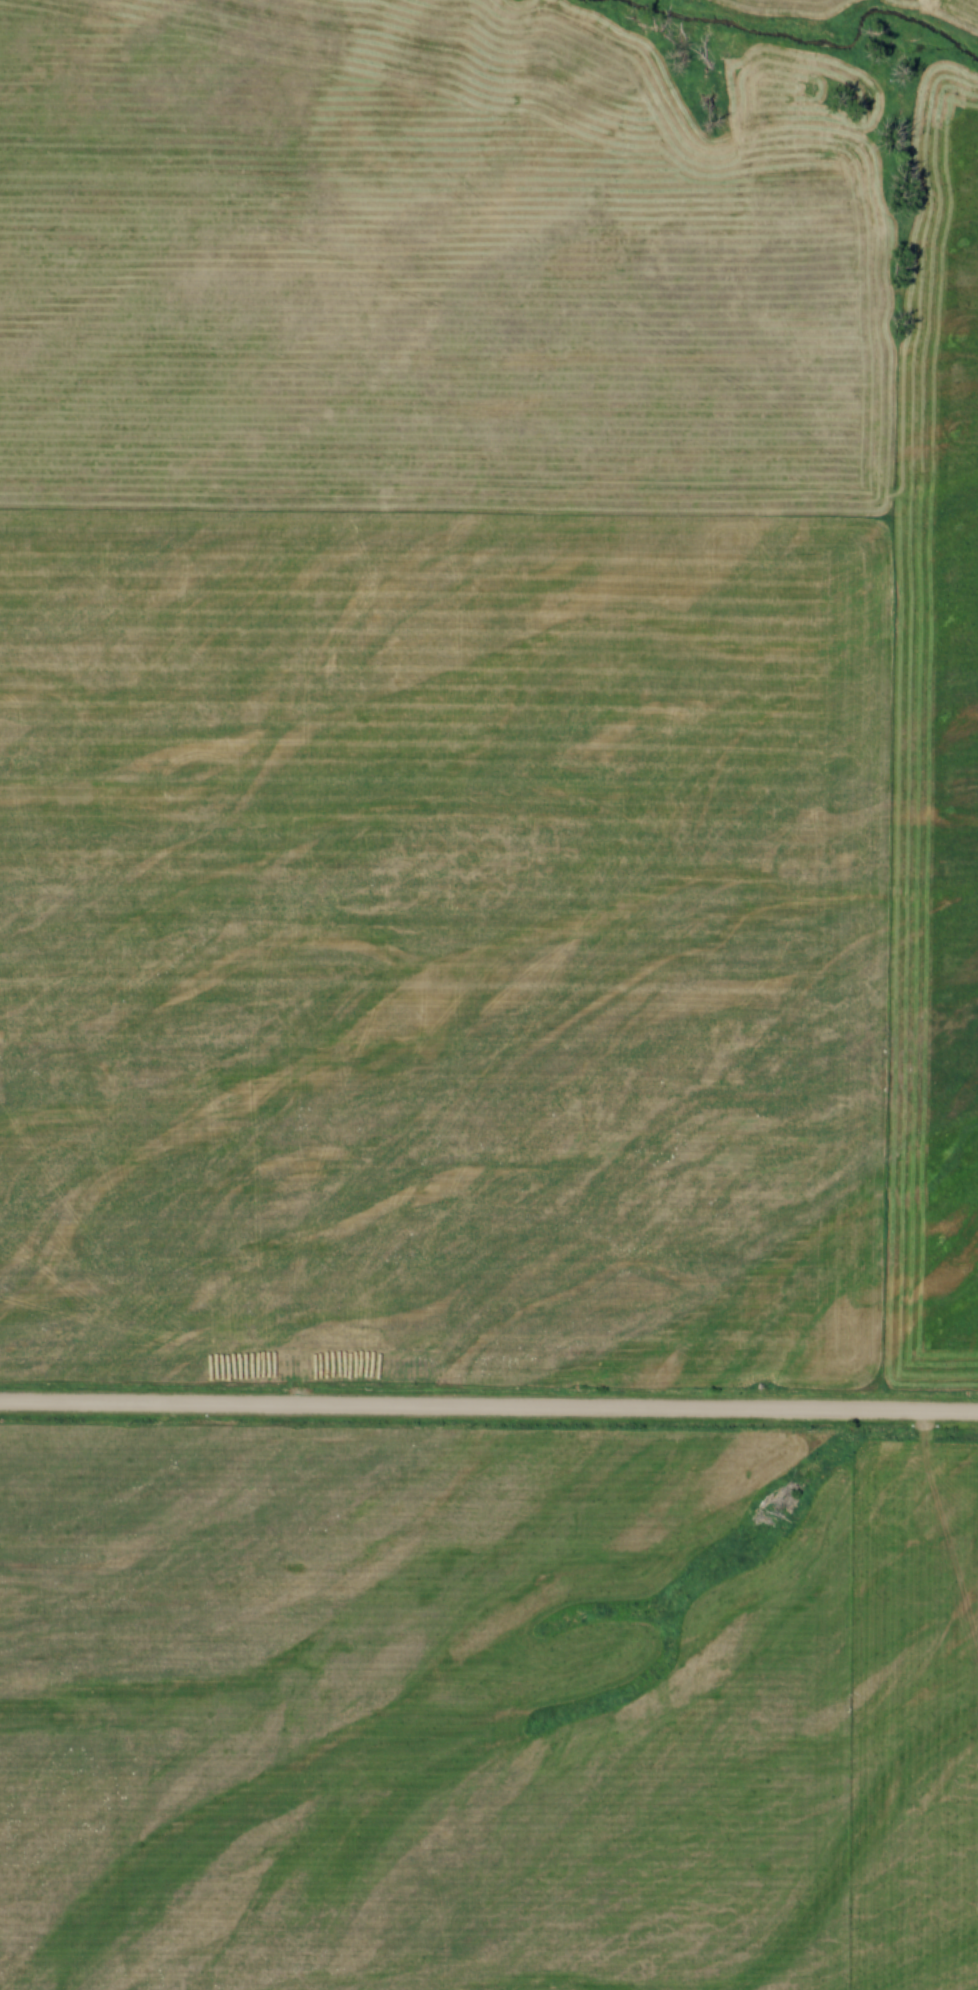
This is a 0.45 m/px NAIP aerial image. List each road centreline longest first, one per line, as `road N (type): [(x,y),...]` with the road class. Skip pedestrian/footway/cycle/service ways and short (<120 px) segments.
road 1 (residential): [(0,1403),(977,1412)]

